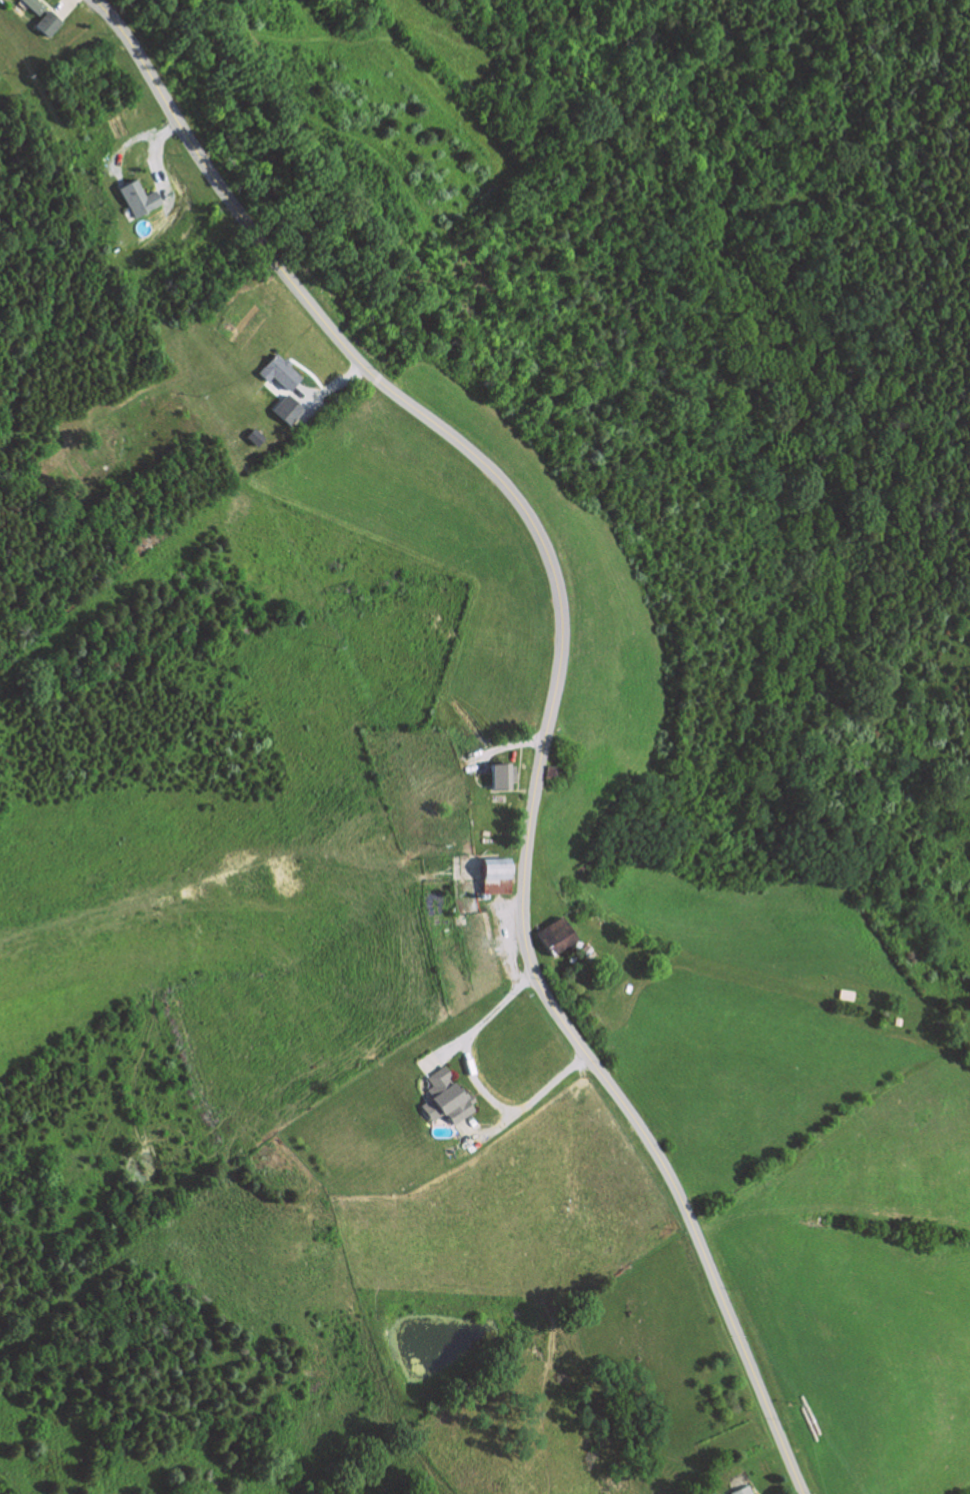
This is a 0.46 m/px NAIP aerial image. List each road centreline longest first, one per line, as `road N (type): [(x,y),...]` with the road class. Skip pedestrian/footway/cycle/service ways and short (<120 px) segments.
road 1 (secondary): [(802,1493),(681,1199),(531,969),(521,910),(526,847),(559,649),(546,549),(488,466),(361,365),(320,316),(96,0)]

